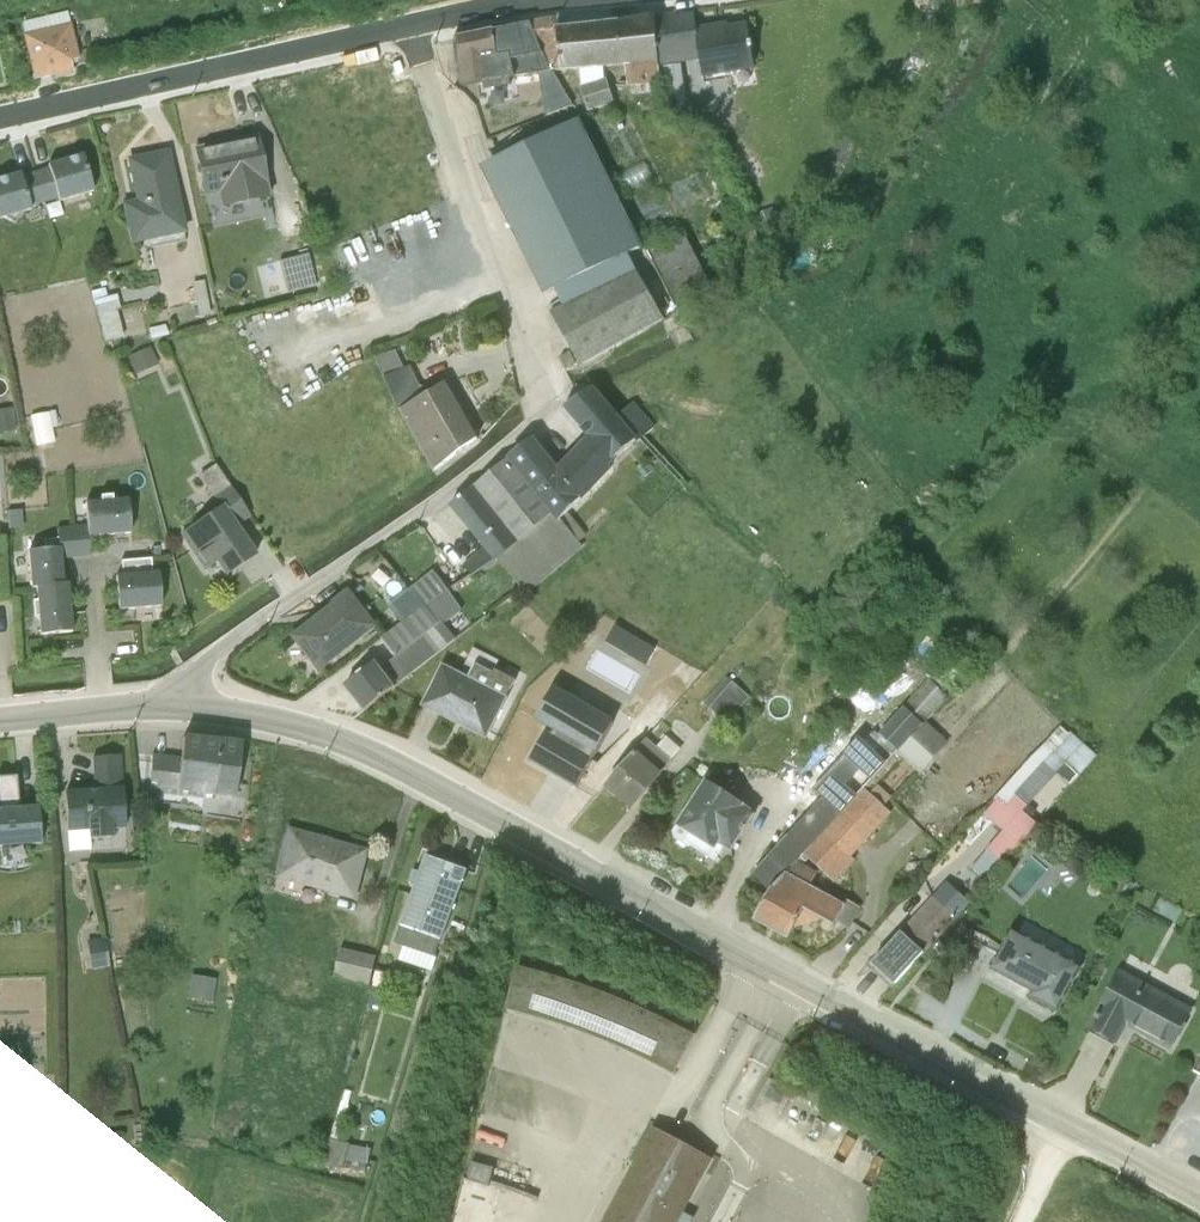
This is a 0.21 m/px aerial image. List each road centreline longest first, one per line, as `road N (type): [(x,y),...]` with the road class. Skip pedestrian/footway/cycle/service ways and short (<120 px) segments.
road 1 (tertiary): [(178,709),(307,728),(386,759),(1199,1196)]
road 2 (residential): [(178,709),(227,642),(452,488),(546,409),(414,21)]
road 3 (residential): [(414,21),(0,116)]
road 4 (tertiary): [(0,715),(178,709)]

